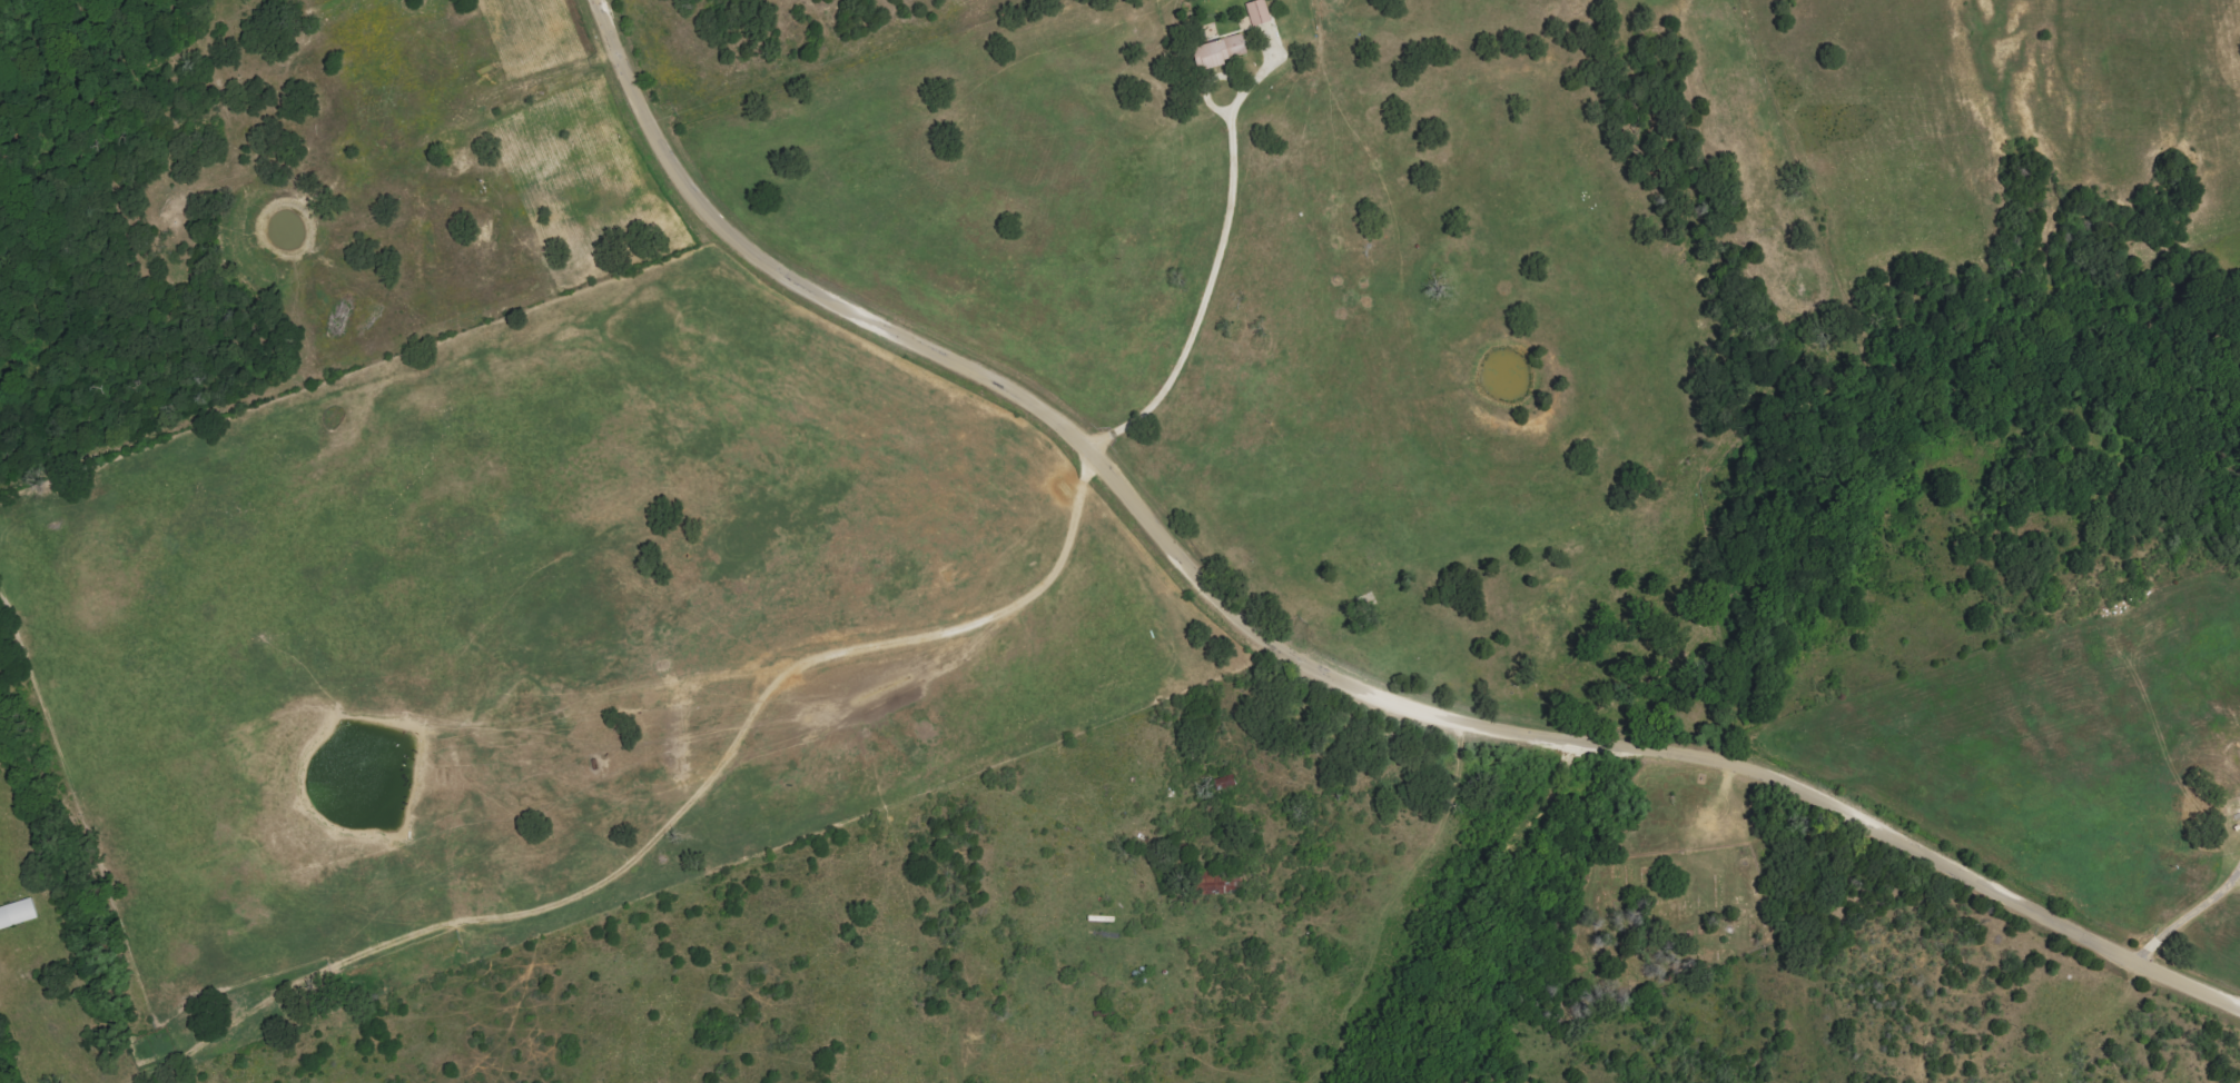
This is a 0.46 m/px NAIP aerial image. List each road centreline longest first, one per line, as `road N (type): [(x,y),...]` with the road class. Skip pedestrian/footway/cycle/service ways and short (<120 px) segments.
road 1 (residential): [(2239,1010),(1763,774),(1647,748),(1513,737),(1366,695),(1300,663),(1244,627),(1123,489),(1037,408),(783,276),(724,234),(679,185),(651,136),(592,0)]
road 2 (residential): [(1123,489),(1111,856)]

